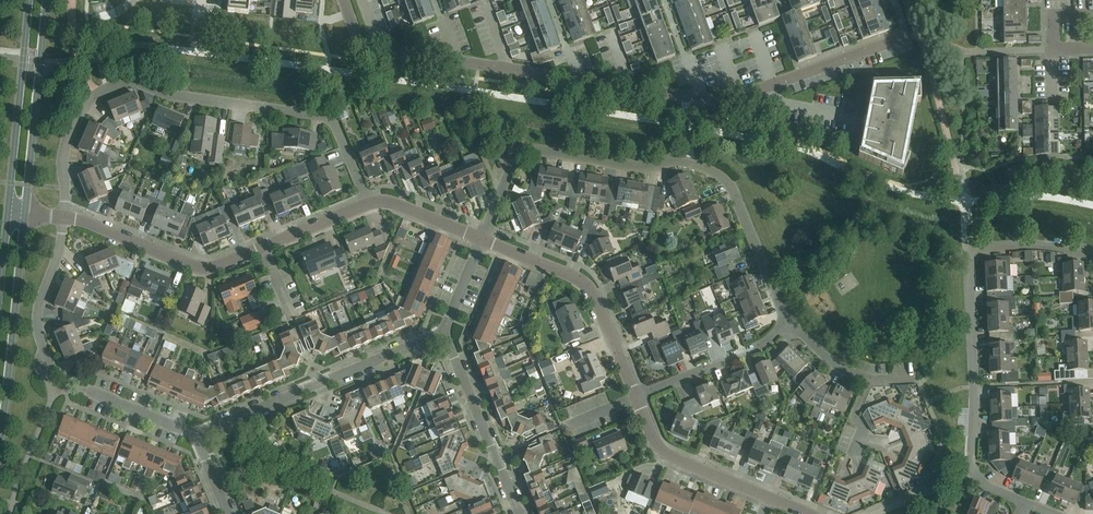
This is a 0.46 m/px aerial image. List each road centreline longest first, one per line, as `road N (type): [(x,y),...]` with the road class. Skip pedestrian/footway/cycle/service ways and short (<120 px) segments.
road 1 (residential): [(63,216),(62,164),(80,110),(94,95),(135,81),(168,95),(326,117),(367,203)]
road 2 (residential): [(1092,255),(1046,246),(969,252),(973,471),(1025,505)]
road 3 (residential): [(478,233),(518,148),(690,165)]
road 4 (residential): [(199,431),(440,336)]
road 5 (residential): [(478,233),(582,277),(644,397)]
road 6 (residential): [(909,37),(725,102),(686,97)]
road 7 (tertiary): [(0,439),(26,213)]
road 8 (tertiary): [(26,213),(47,0)]
road 9 (tertiary): [(29,0),(9,212)]
road 10 (residential): [(63,216),(187,263),(221,266),(265,252)]
road 11 (residential): [(690,165),(724,176),(783,331)]
road 12 (residential): [(440,336),(513,513)]
road 13 (residential): [(644,397),(669,460),(768,498)]
road 14 (residential): [(47,371),(37,306),(63,216)]
road 15 (residential): [(783,331),(761,349),(644,397)]
road 16 (residential): [(457,61),(374,48),(358,40),(343,0)]
road 17 (residential): [(581,80),(457,61)]
road 18 (residential): [(199,431),(82,390)]

